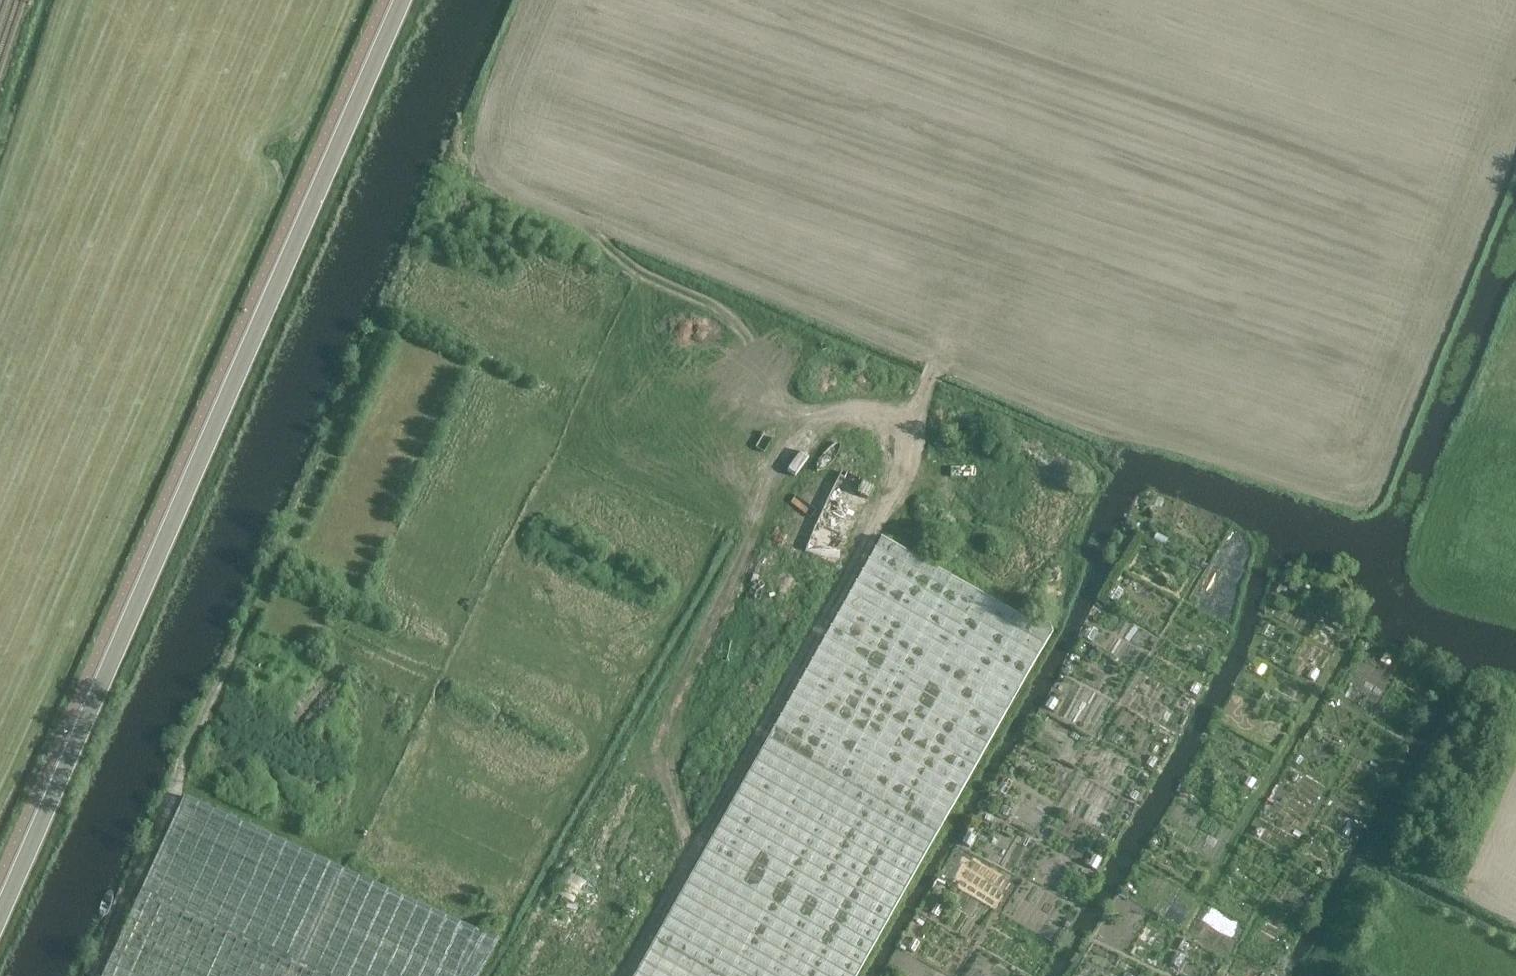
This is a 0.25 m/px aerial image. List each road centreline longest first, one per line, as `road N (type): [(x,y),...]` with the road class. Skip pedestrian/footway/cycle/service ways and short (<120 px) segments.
road 1 (tertiary): [(0,914),(407,0)]

